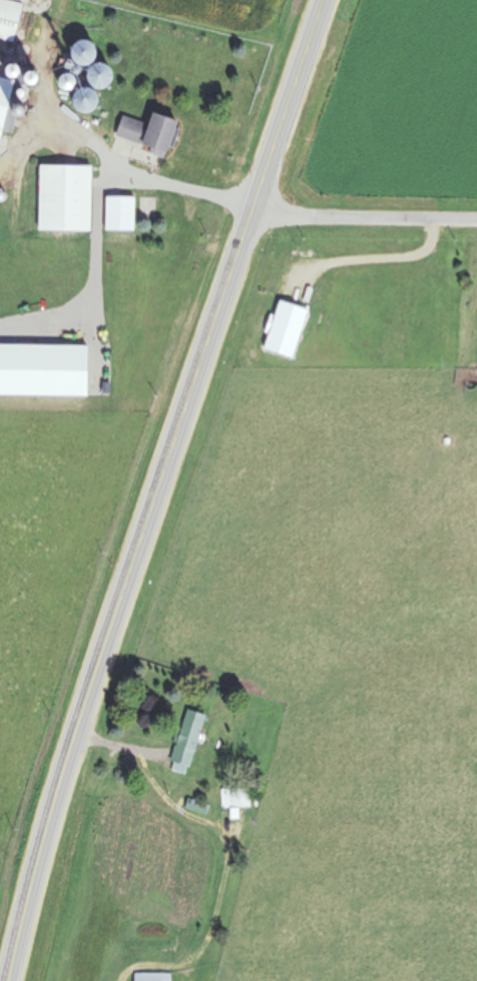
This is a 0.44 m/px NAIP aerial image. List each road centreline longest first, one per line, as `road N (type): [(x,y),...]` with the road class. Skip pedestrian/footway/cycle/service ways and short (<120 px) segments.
road 1 (primary): [(7,980),(37,848),(324,0)]
road 2 (residential): [(476,217),(251,214)]

